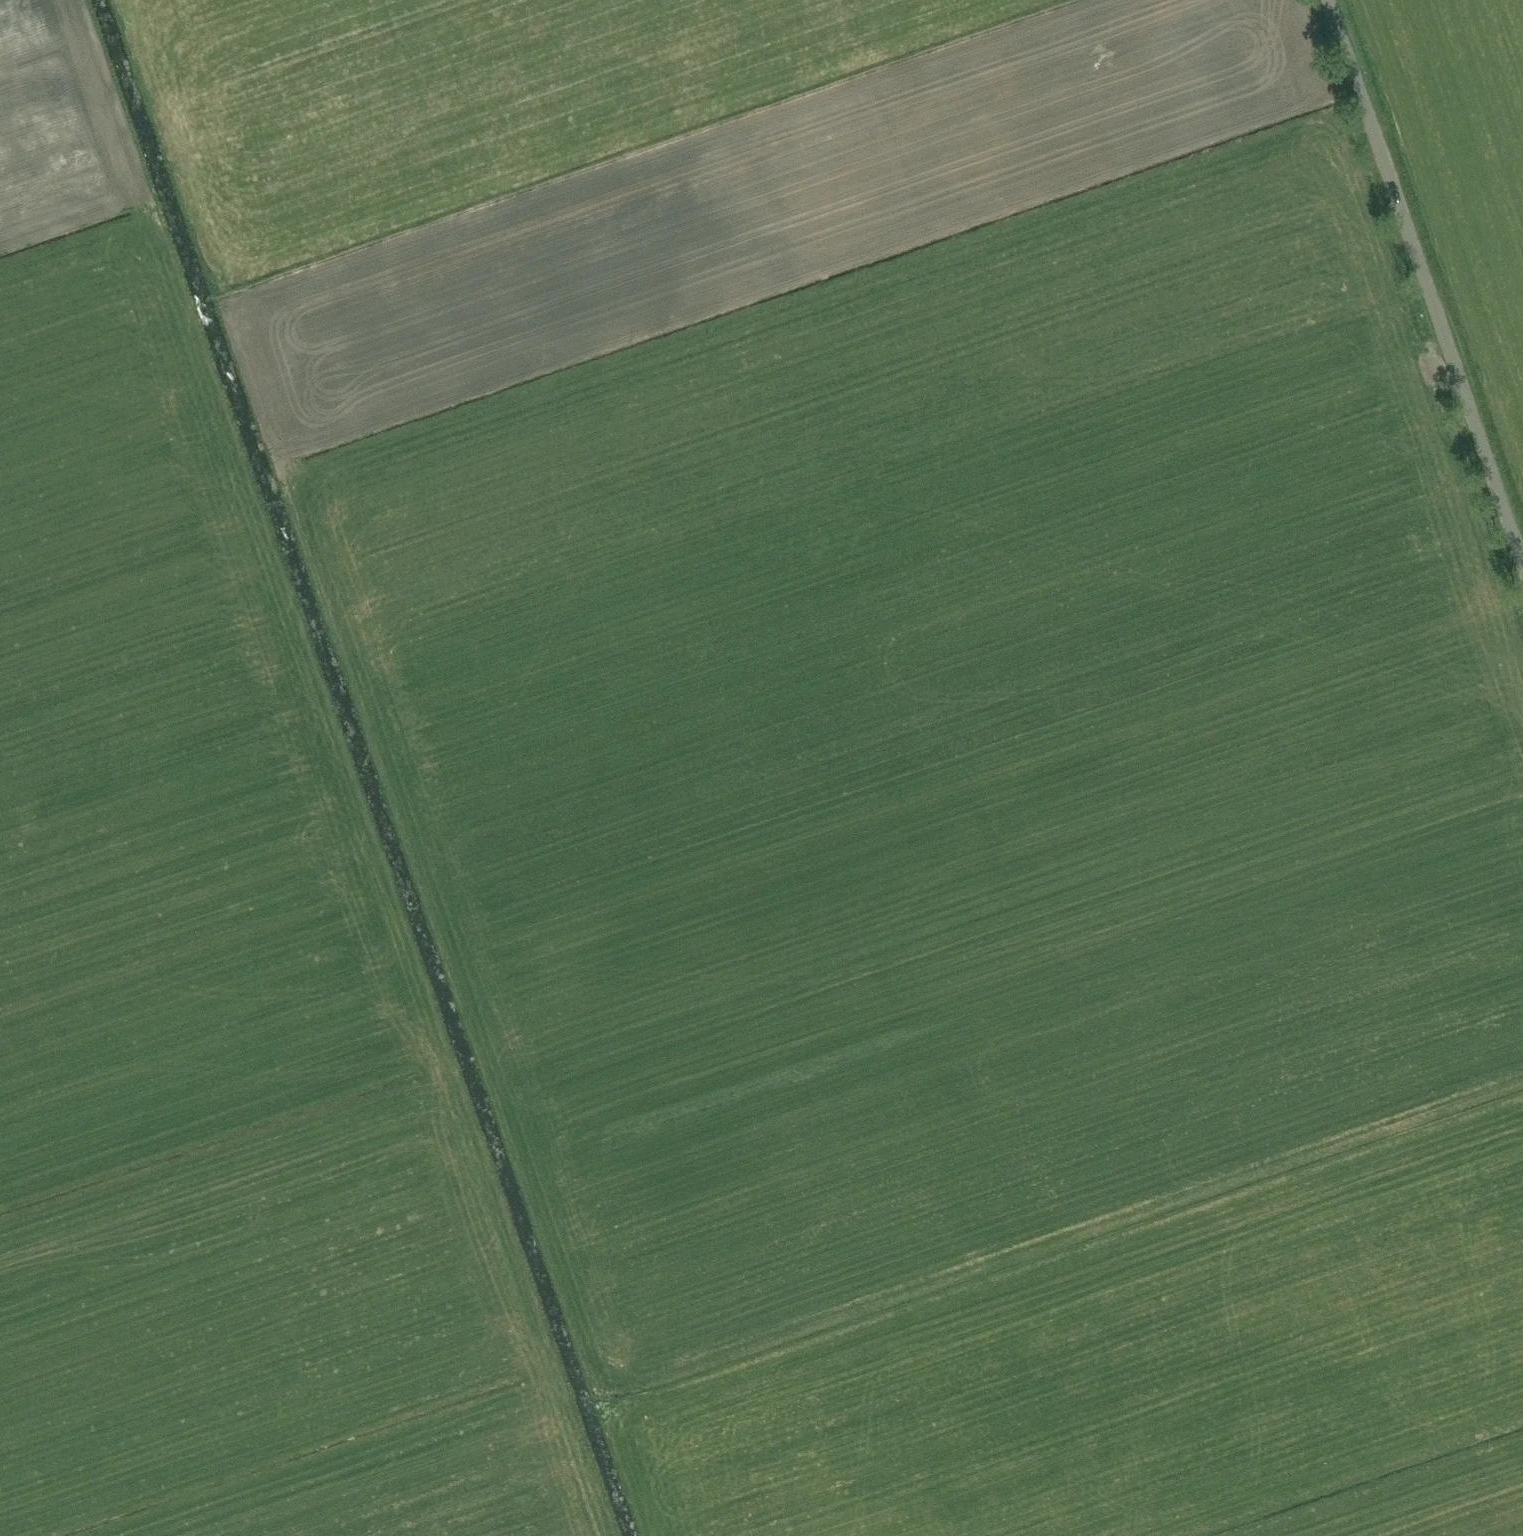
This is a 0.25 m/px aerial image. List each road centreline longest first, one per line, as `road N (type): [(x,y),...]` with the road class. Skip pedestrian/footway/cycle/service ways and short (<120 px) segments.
road 1 (unclassified): [(1522,626),(1306,0)]

